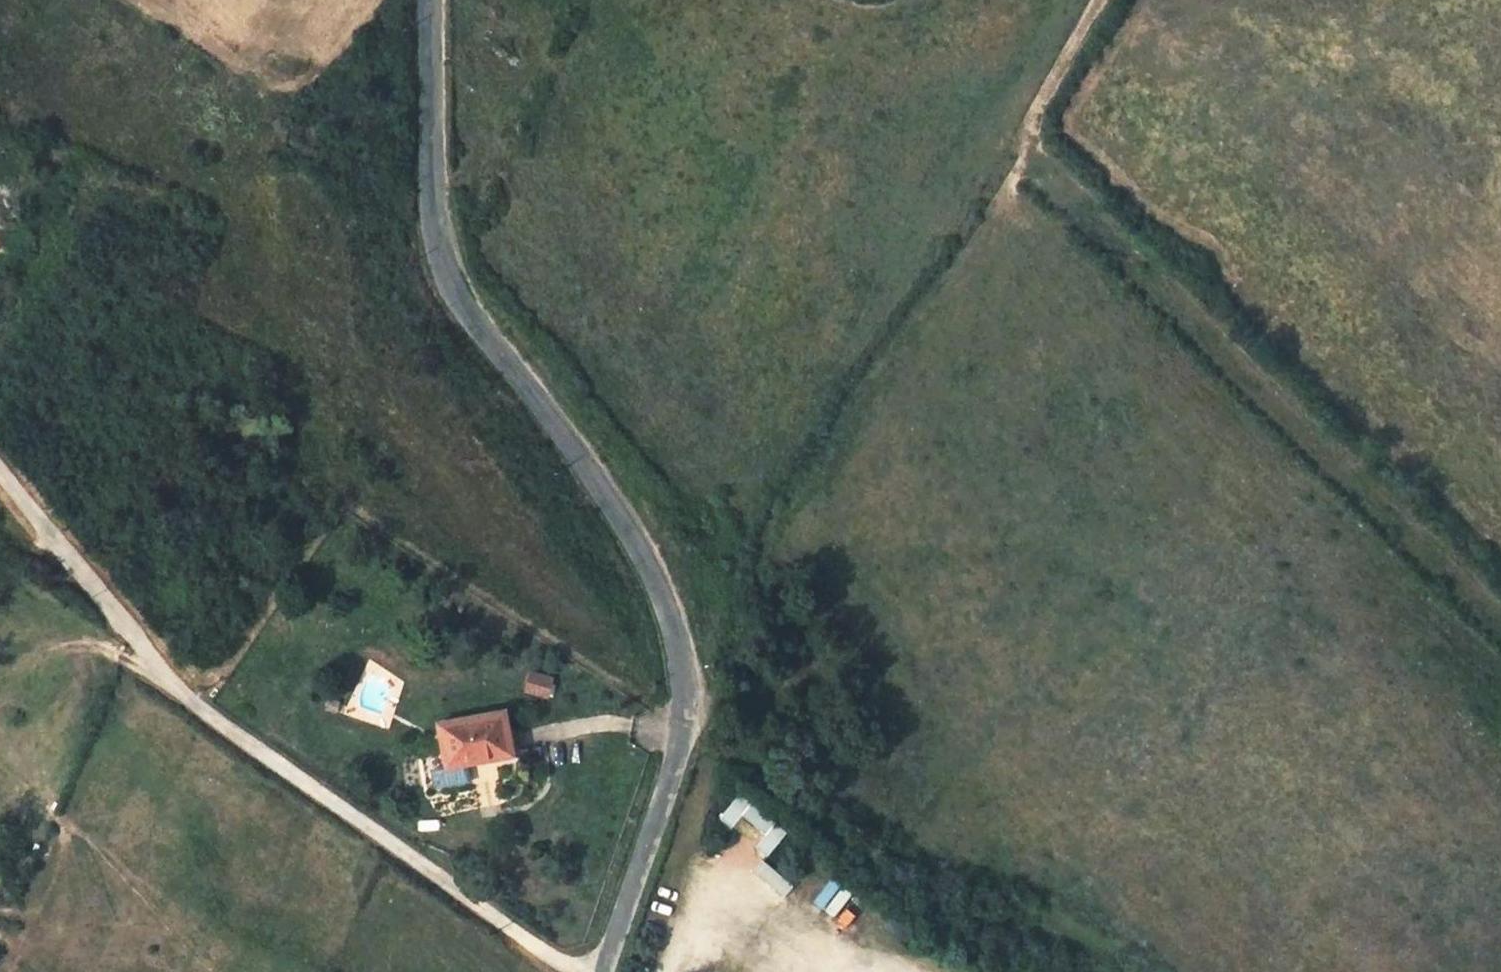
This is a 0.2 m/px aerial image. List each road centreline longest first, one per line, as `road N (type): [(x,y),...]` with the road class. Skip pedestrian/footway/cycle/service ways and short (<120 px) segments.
road 1 (tertiary): [(603,971),(682,739),(684,660),(649,562),(459,295),(432,203),(431,0)]
road 2 (track): [(0,478),(190,700),(545,954),(584,971)]

